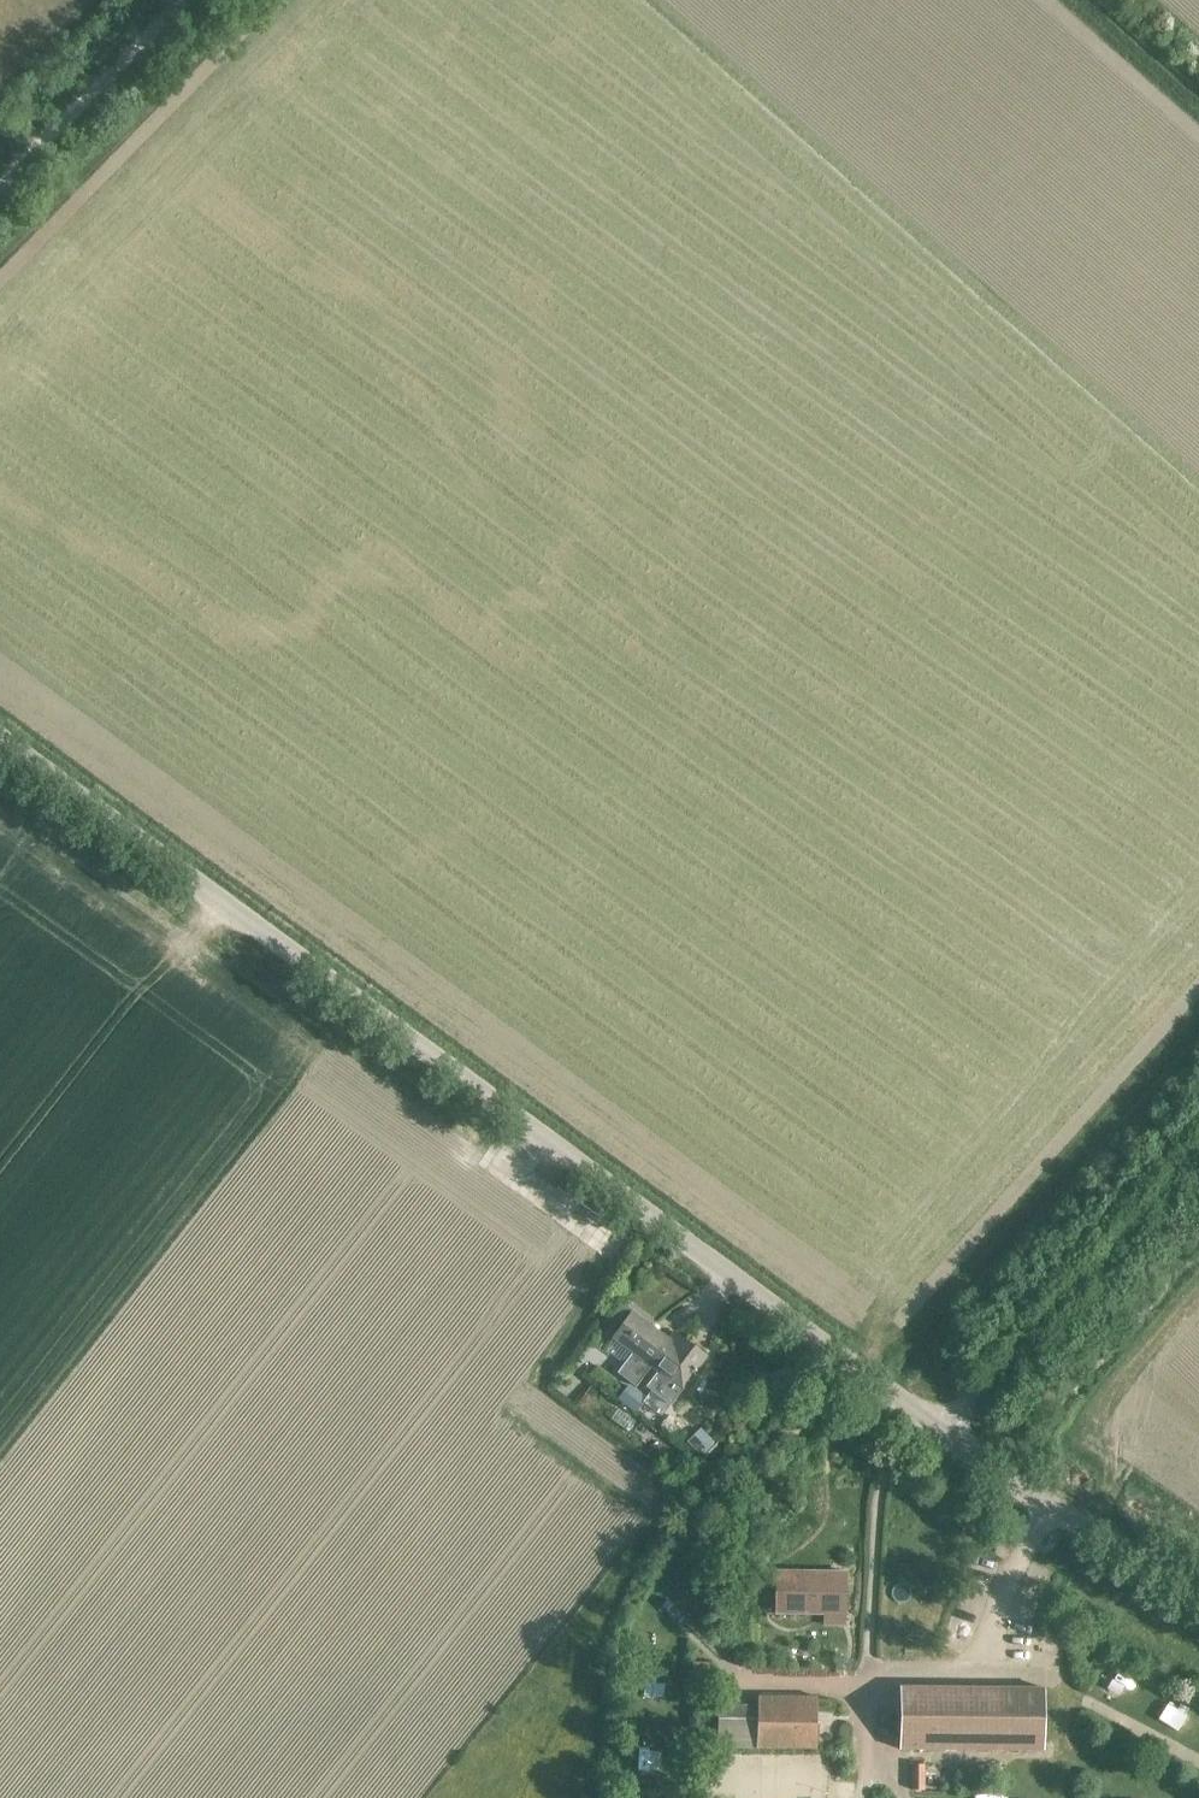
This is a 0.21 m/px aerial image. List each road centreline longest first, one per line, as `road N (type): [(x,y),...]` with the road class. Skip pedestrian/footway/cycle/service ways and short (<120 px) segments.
road 1 (tertiary): [(1198,1590),(1064,1513),(944,1429),(0,737)]

